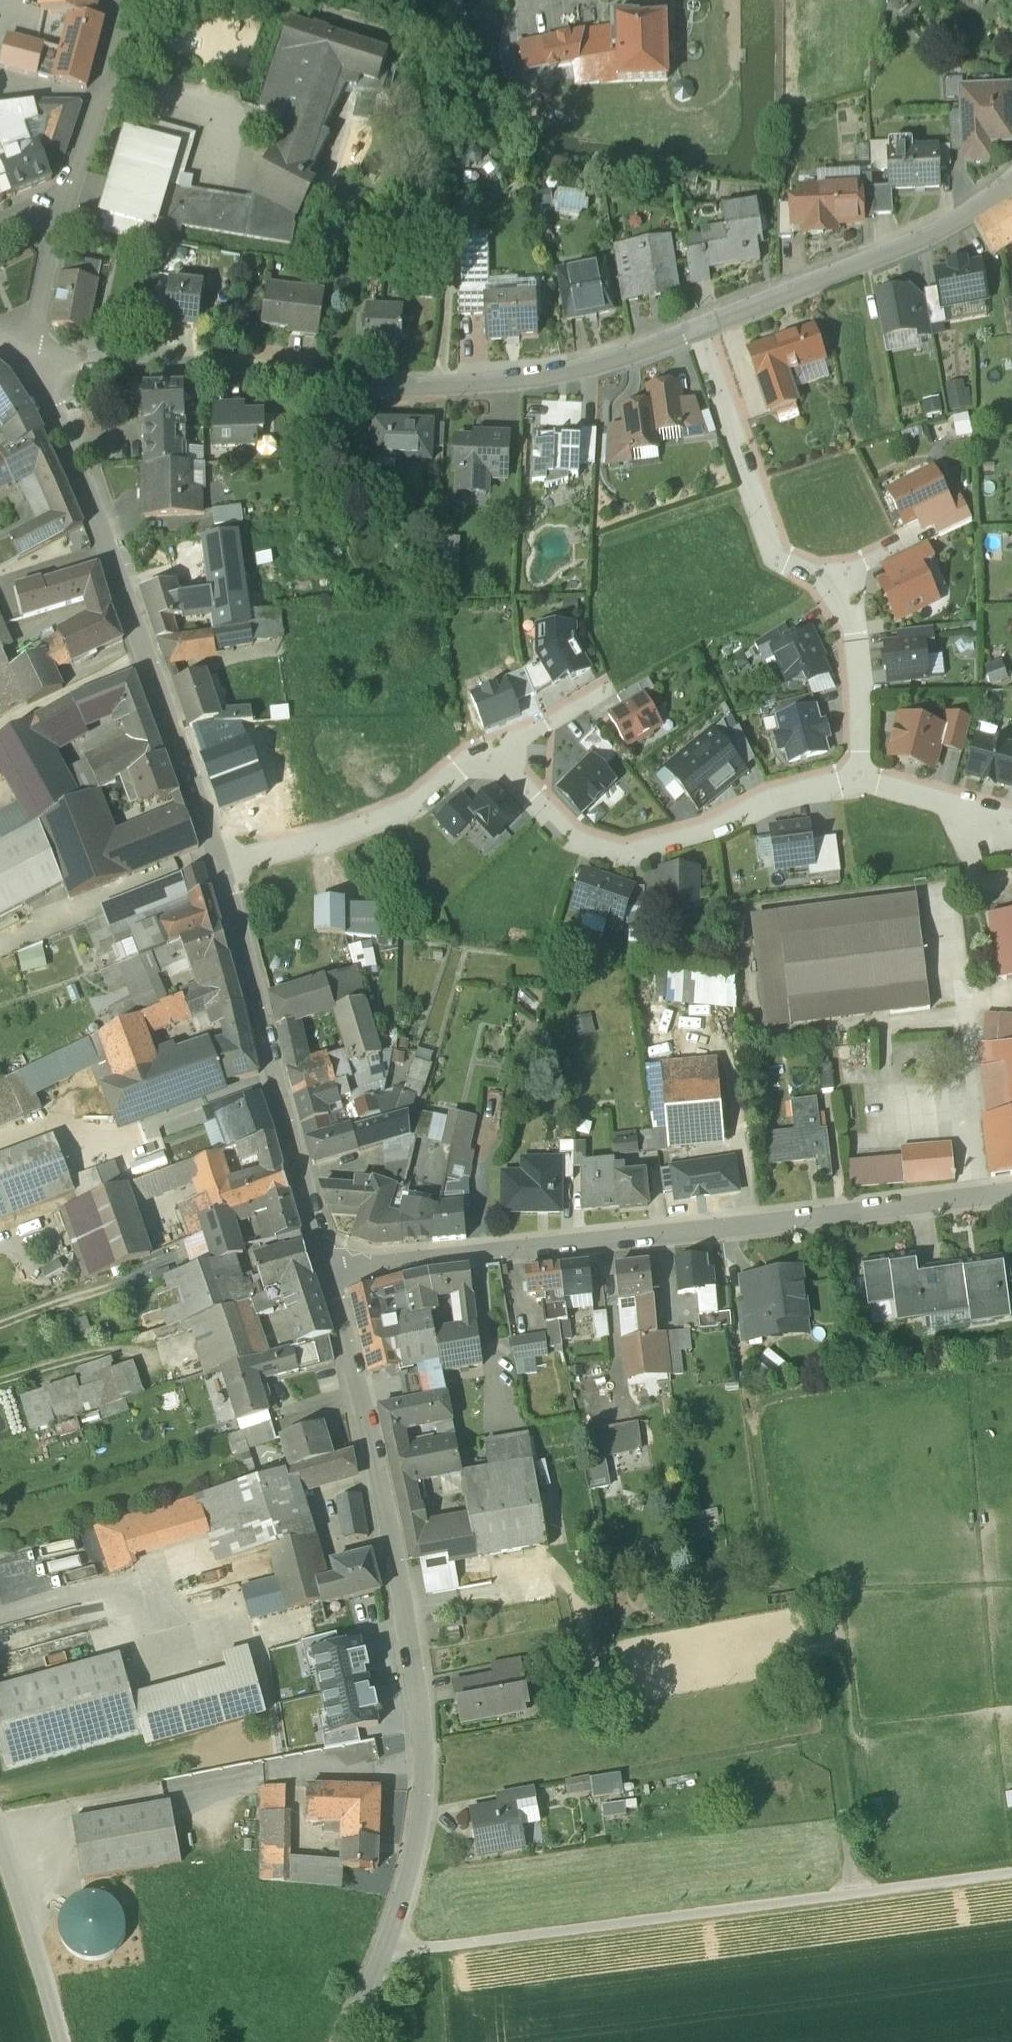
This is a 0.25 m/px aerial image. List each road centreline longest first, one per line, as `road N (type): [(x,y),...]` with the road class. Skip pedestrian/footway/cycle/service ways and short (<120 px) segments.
road 1 (tertiary): [(328,1271),(400,1607),(419,1752),(406,1892),(349,2041)]
road 2 (residential): [(328,1271),(1011,1190)]
road 3 (residential): [(38,362),(156,355),(323,376),(500,373),(574,362),(694,329)]
road 4 (track): [(382,1961),(1011,1876)]
road 5 (tertiary): [(38,362),(221,862)]
road 6 (tertiary): [(221,862),(328,1271)]
road 7 (residential): [(496,748),(558,828),(626,854),(679,843),(853,776)]
road 8 (residential): [(694,329),(1011,186)]
road 9 (track): [(855,1897),(815,1598)]
road 10 (residential): [(221,862),(425,800),(496,748)]
road 11 (residential): [(830,579),(798,568),(772,545),(694,329)]
road 12 (residential): [(59,209),(130,0)]
road 13 (track): [(834,1743),(623,1778)]
road 14 (residential): [(853,776),(847,623),(830,579)]
road 15 (track): [(0,1853),(56,2041)]
road 16 (residential): [(853,776),(997,821)]
road 17 (residential): [(21,347),(59,209)]
road 18 (residential): [(496,748),(605,680)]

